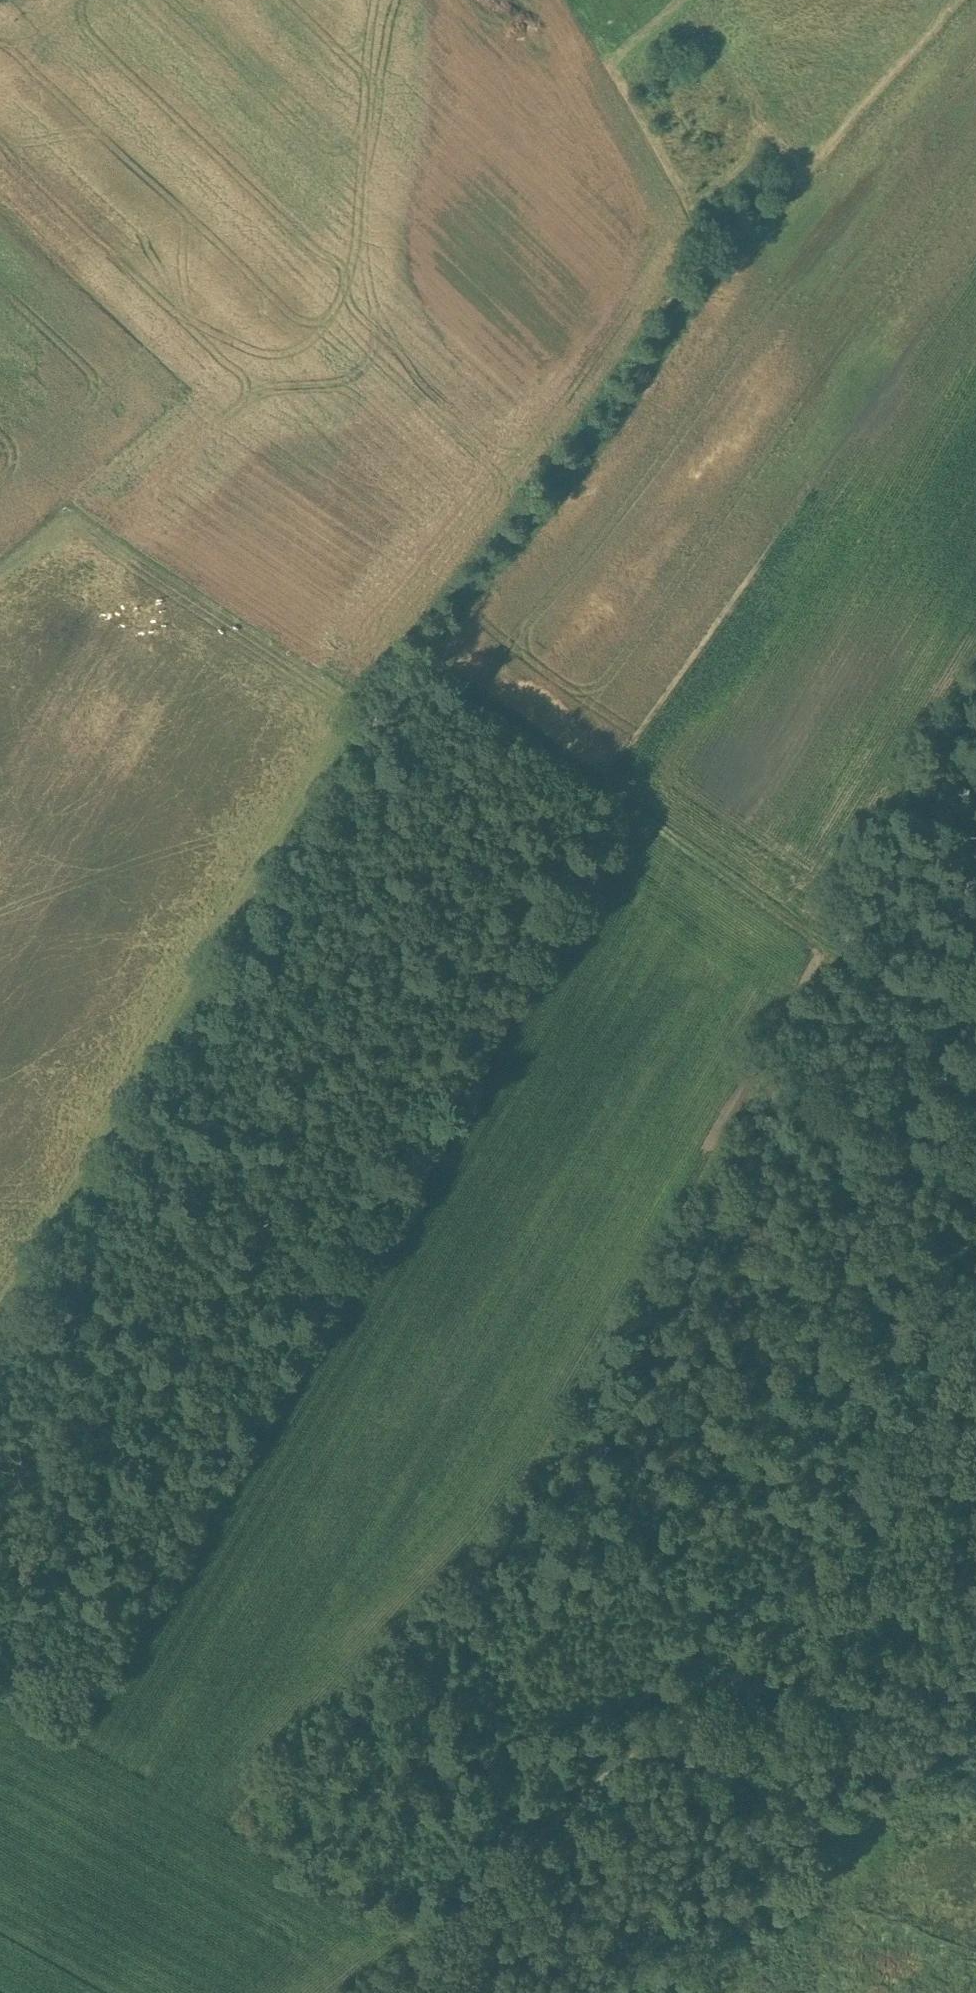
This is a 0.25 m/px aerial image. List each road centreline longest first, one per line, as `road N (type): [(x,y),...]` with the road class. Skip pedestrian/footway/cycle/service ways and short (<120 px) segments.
road 1 (track): [(975,1320),(924,1438),(914,1502),(360,1992)]
road 2 (track): [(674,1715),(823,1860),(868,1893)]

